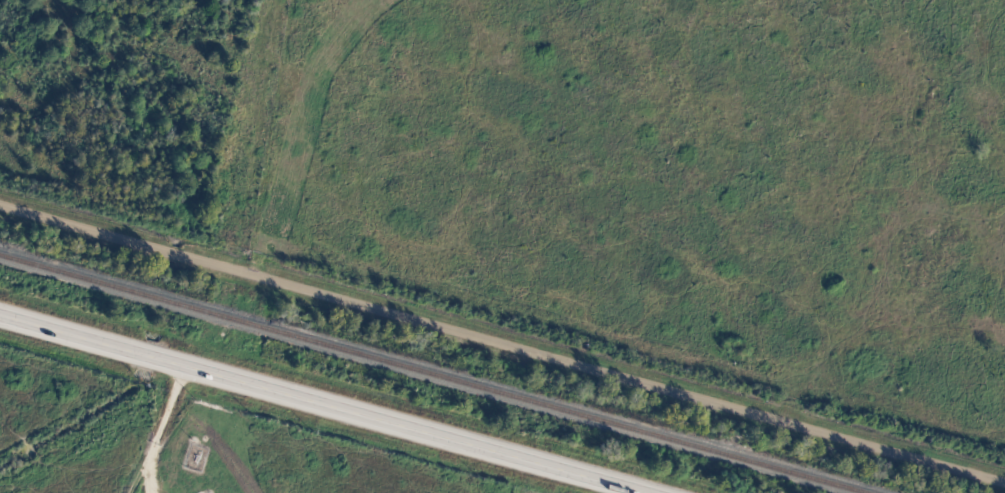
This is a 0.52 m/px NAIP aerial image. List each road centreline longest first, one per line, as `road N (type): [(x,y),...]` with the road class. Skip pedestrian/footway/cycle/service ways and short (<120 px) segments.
road 1 (residential): [(1004,480),(0,202)]
road 2 (primary): [(0,313),(655,492)]

